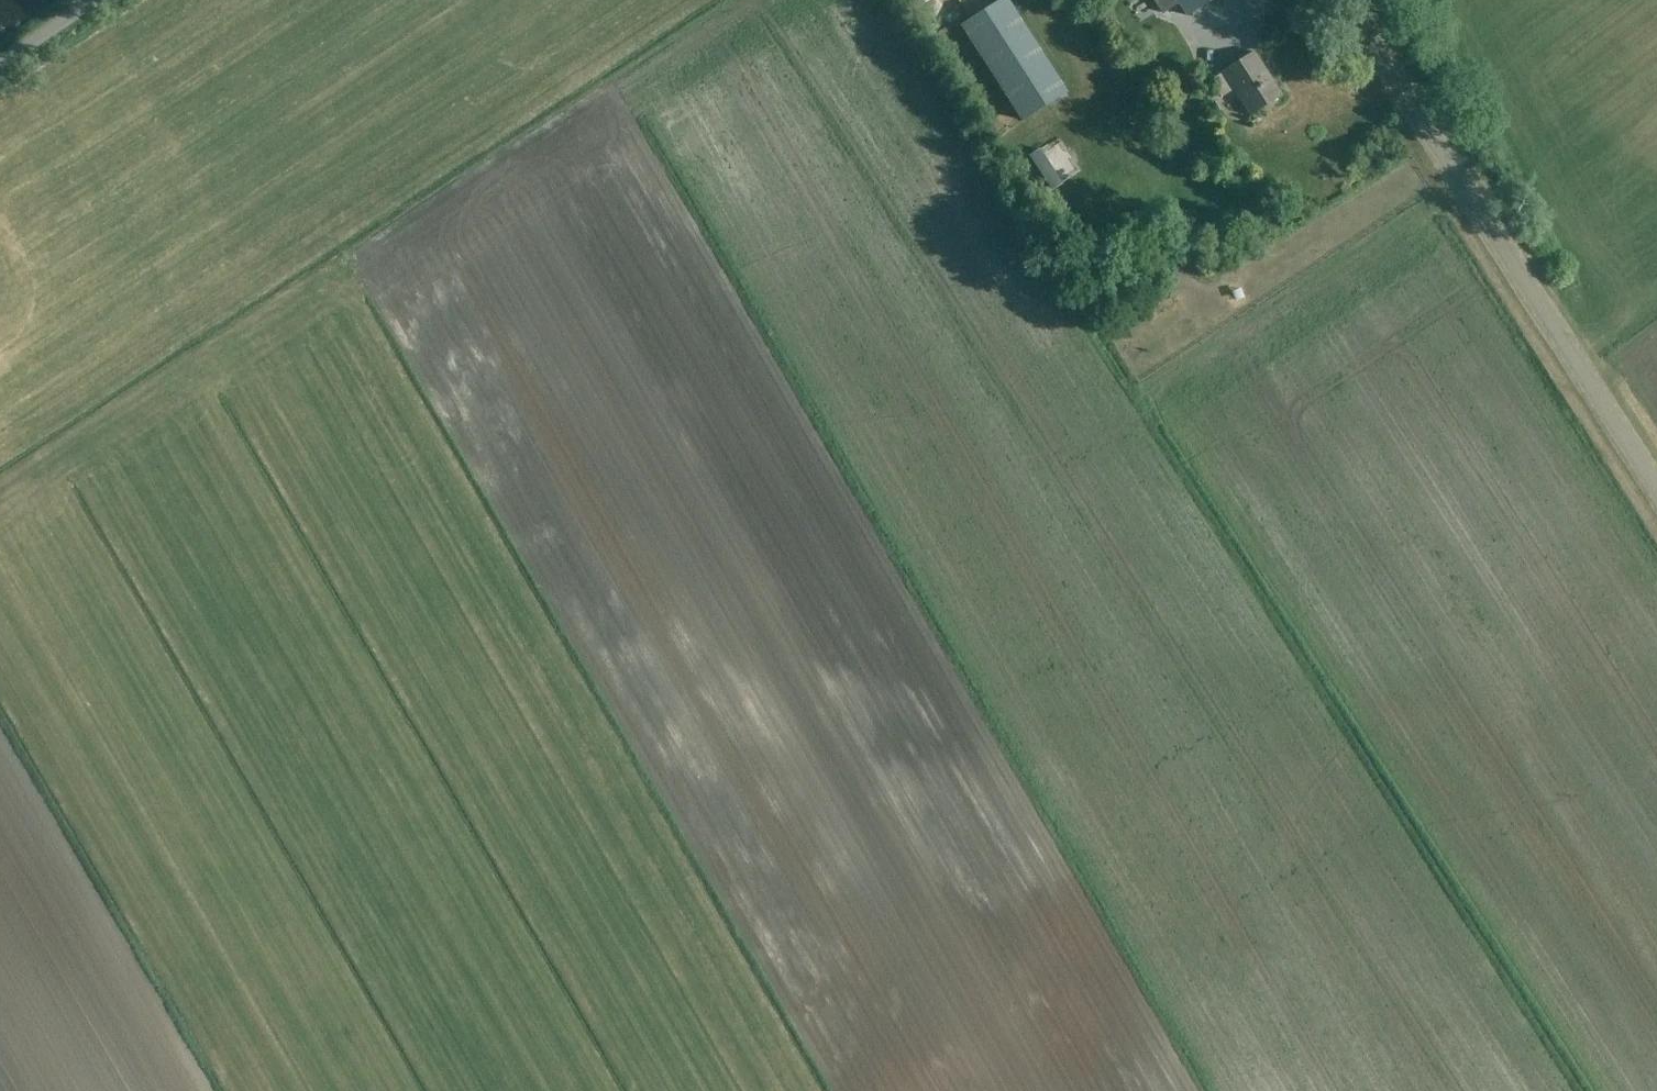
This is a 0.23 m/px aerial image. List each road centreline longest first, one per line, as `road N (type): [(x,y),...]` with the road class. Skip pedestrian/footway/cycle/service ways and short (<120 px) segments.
road 1 (unclassified): [(1656,489),(1344,0)]

